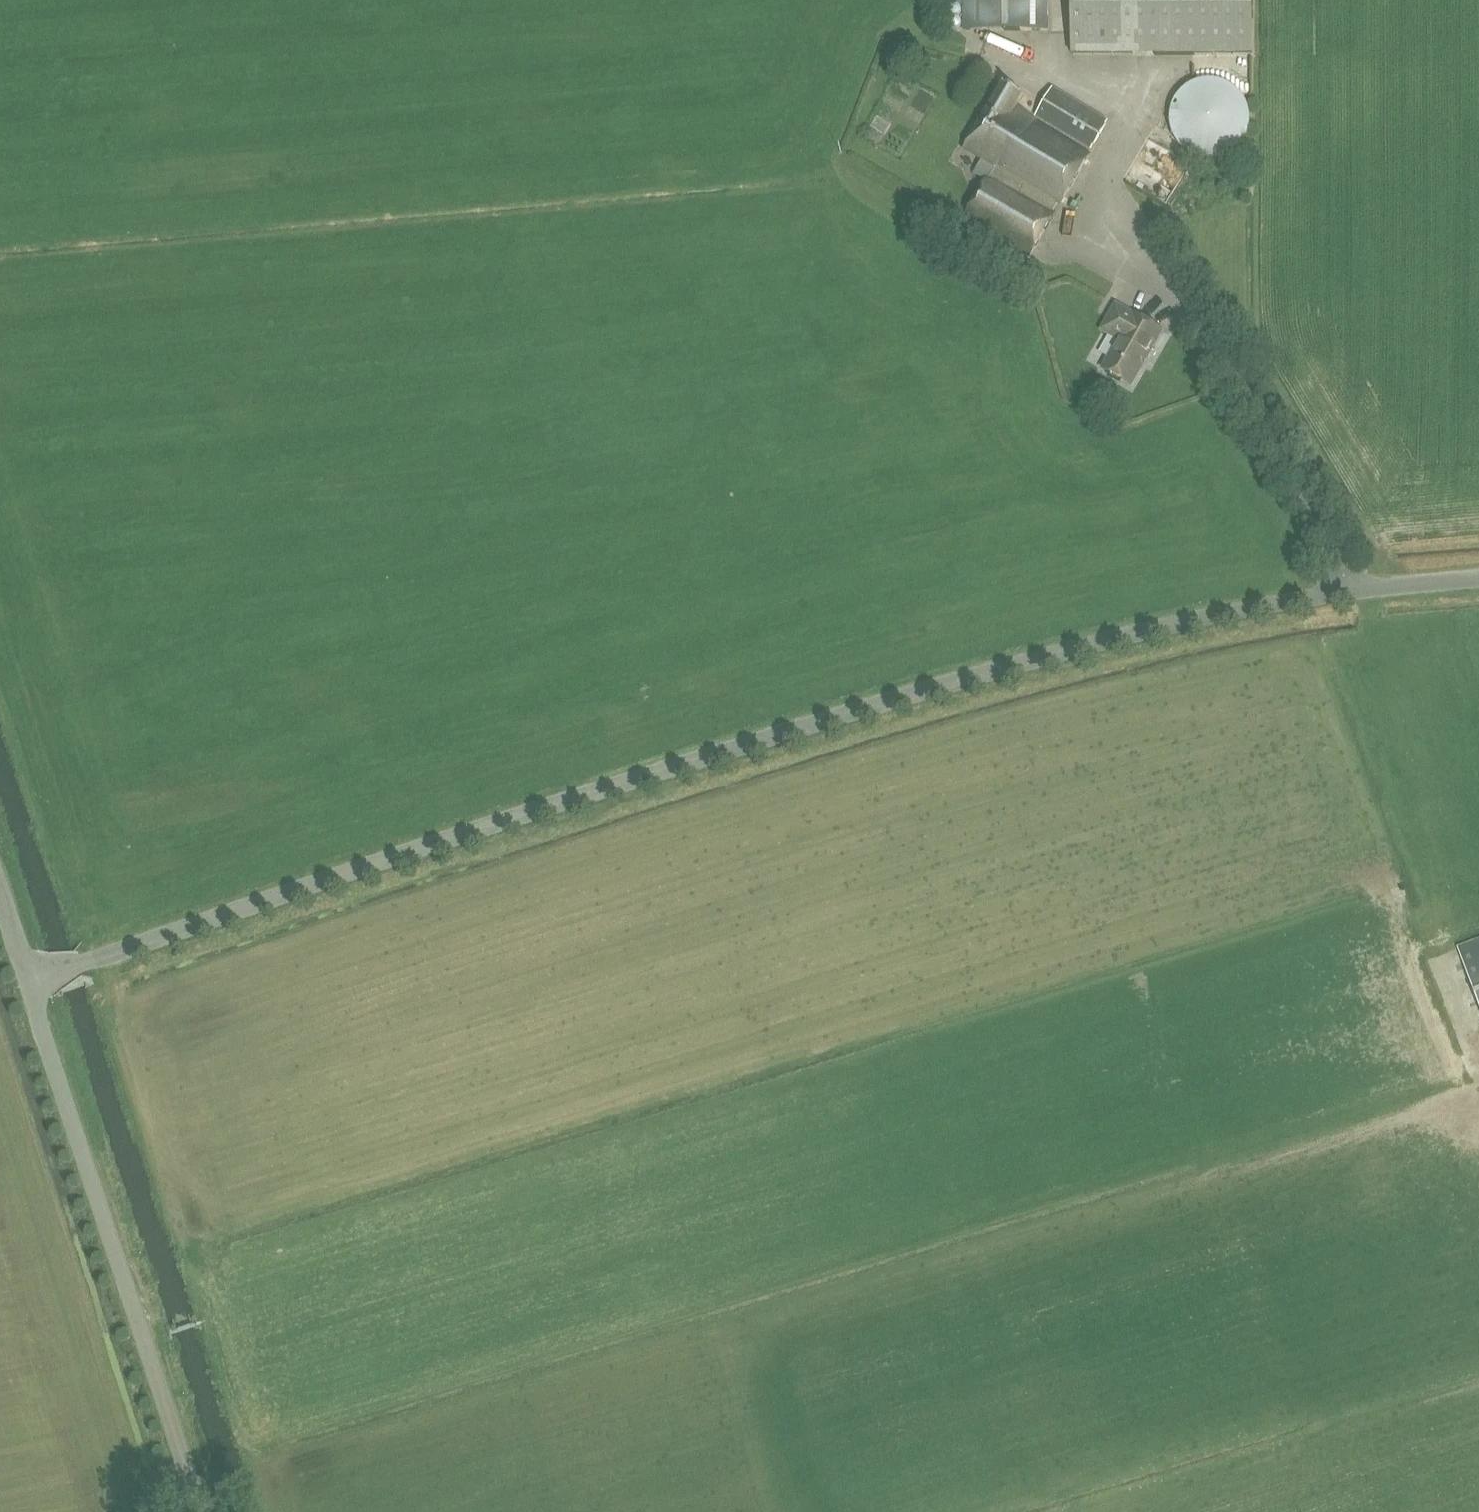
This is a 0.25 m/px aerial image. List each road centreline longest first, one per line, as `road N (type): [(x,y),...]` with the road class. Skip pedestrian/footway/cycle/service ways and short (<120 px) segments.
road 1 (unclassified): [(28,982),(460,836),(1143,632),(1478,574)]
road 2 (unclassified): [(200,1511),(28,982)]

